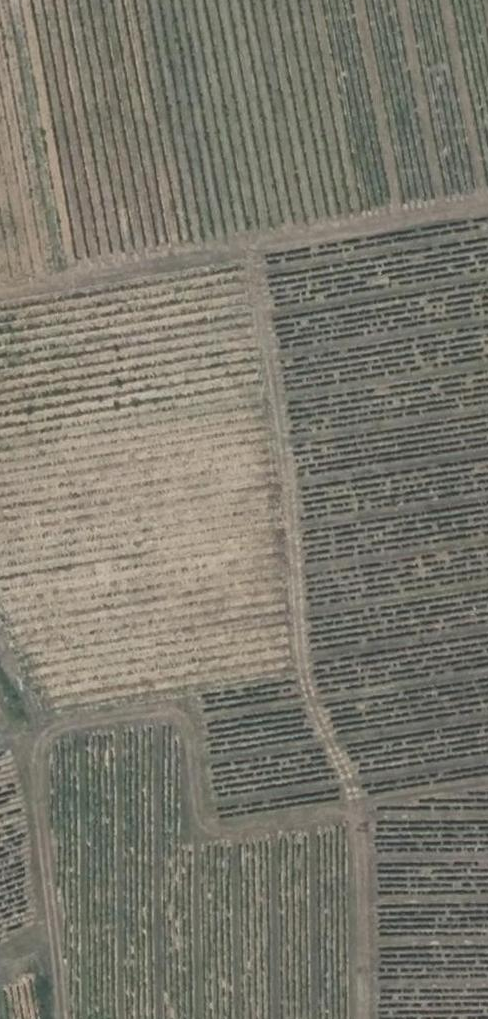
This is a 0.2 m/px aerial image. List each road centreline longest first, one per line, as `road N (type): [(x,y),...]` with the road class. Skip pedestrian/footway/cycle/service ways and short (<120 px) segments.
road 1 (track): [(363,1018),(360,838),(303,665),(277,399),(249,239)]
road 2 (track): [(63,1018),(33,744),(43,730),(177,707),(192,715),(199,813),(211,826),(229,832),(355,810)]
road 3 (track): [(0,290),(249,239)]

